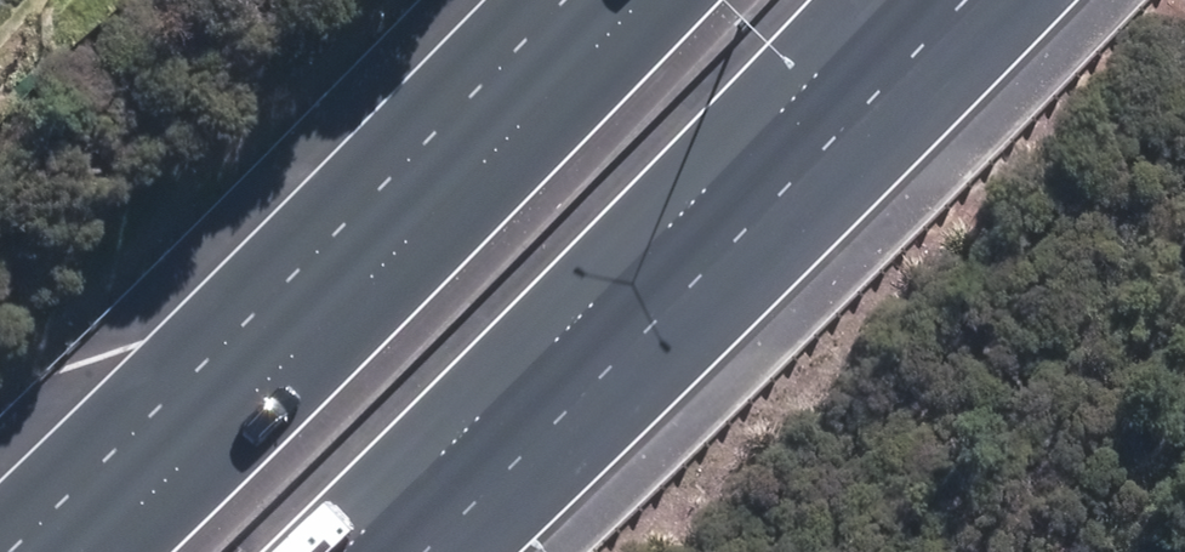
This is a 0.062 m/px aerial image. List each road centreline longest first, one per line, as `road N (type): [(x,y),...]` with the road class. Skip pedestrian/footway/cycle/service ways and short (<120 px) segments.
road 1 (motorway): [(85,551),(474,173),(639,0)]
road 2 (motorway): [(735,167),(339,551)]
road 3 (motorway): [(964,0),(735,167)]
road 4 (motorway): [(883,0),(735,167)]

